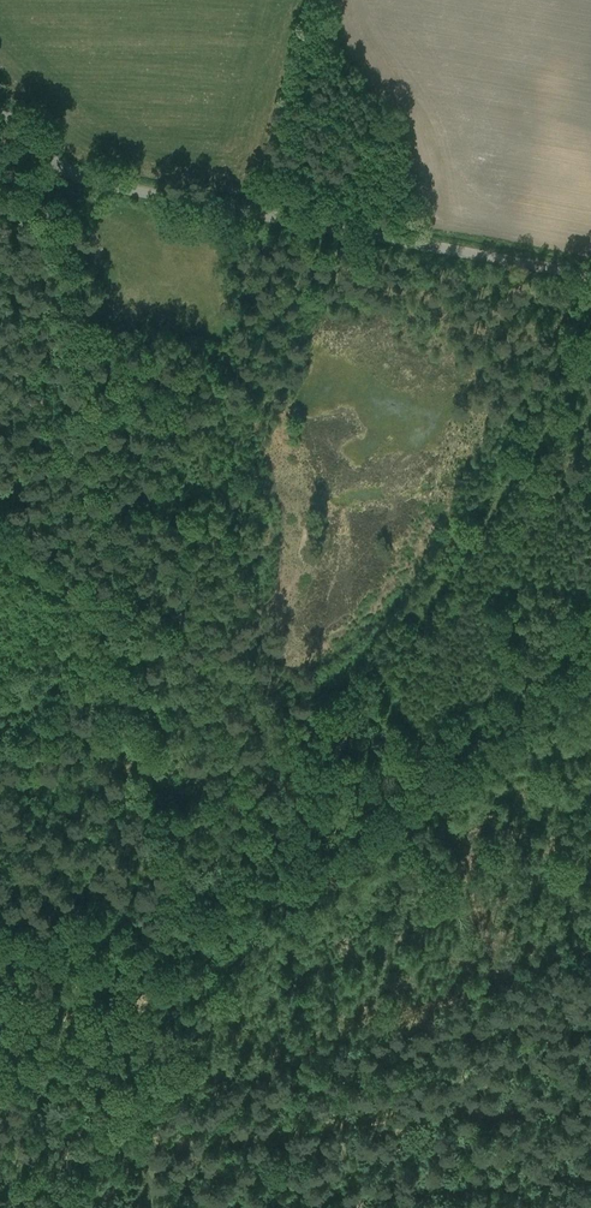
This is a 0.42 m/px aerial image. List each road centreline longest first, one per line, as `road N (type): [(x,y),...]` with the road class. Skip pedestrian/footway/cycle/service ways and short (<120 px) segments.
road 1 (track): [(70,173),(64,198),(195,968)]
road 2 (track): [(195,968),(590,366)]
road 3 (tertiary): [(60,169),(590,276)]
road 4 (track): [(0,239),(29,370)]

